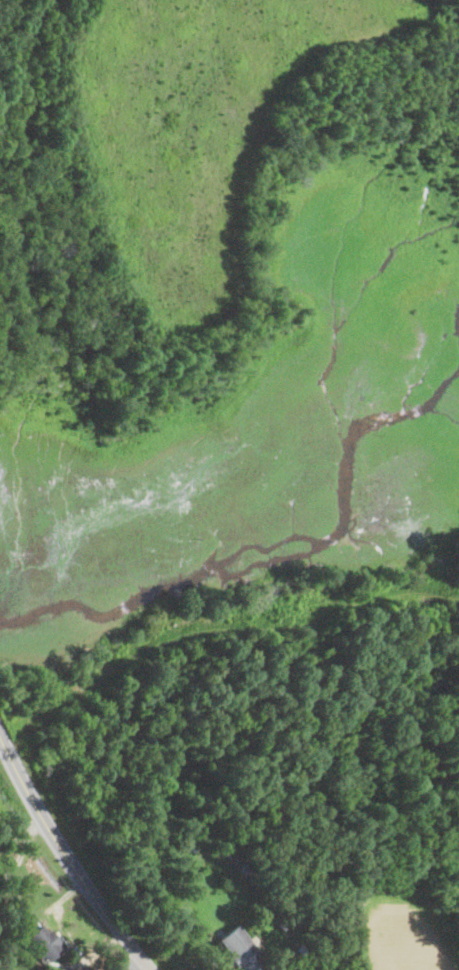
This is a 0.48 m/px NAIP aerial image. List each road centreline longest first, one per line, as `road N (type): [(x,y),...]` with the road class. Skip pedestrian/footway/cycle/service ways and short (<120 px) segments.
road 1 (residential): [(0,740),(87,886),(151,969)]

